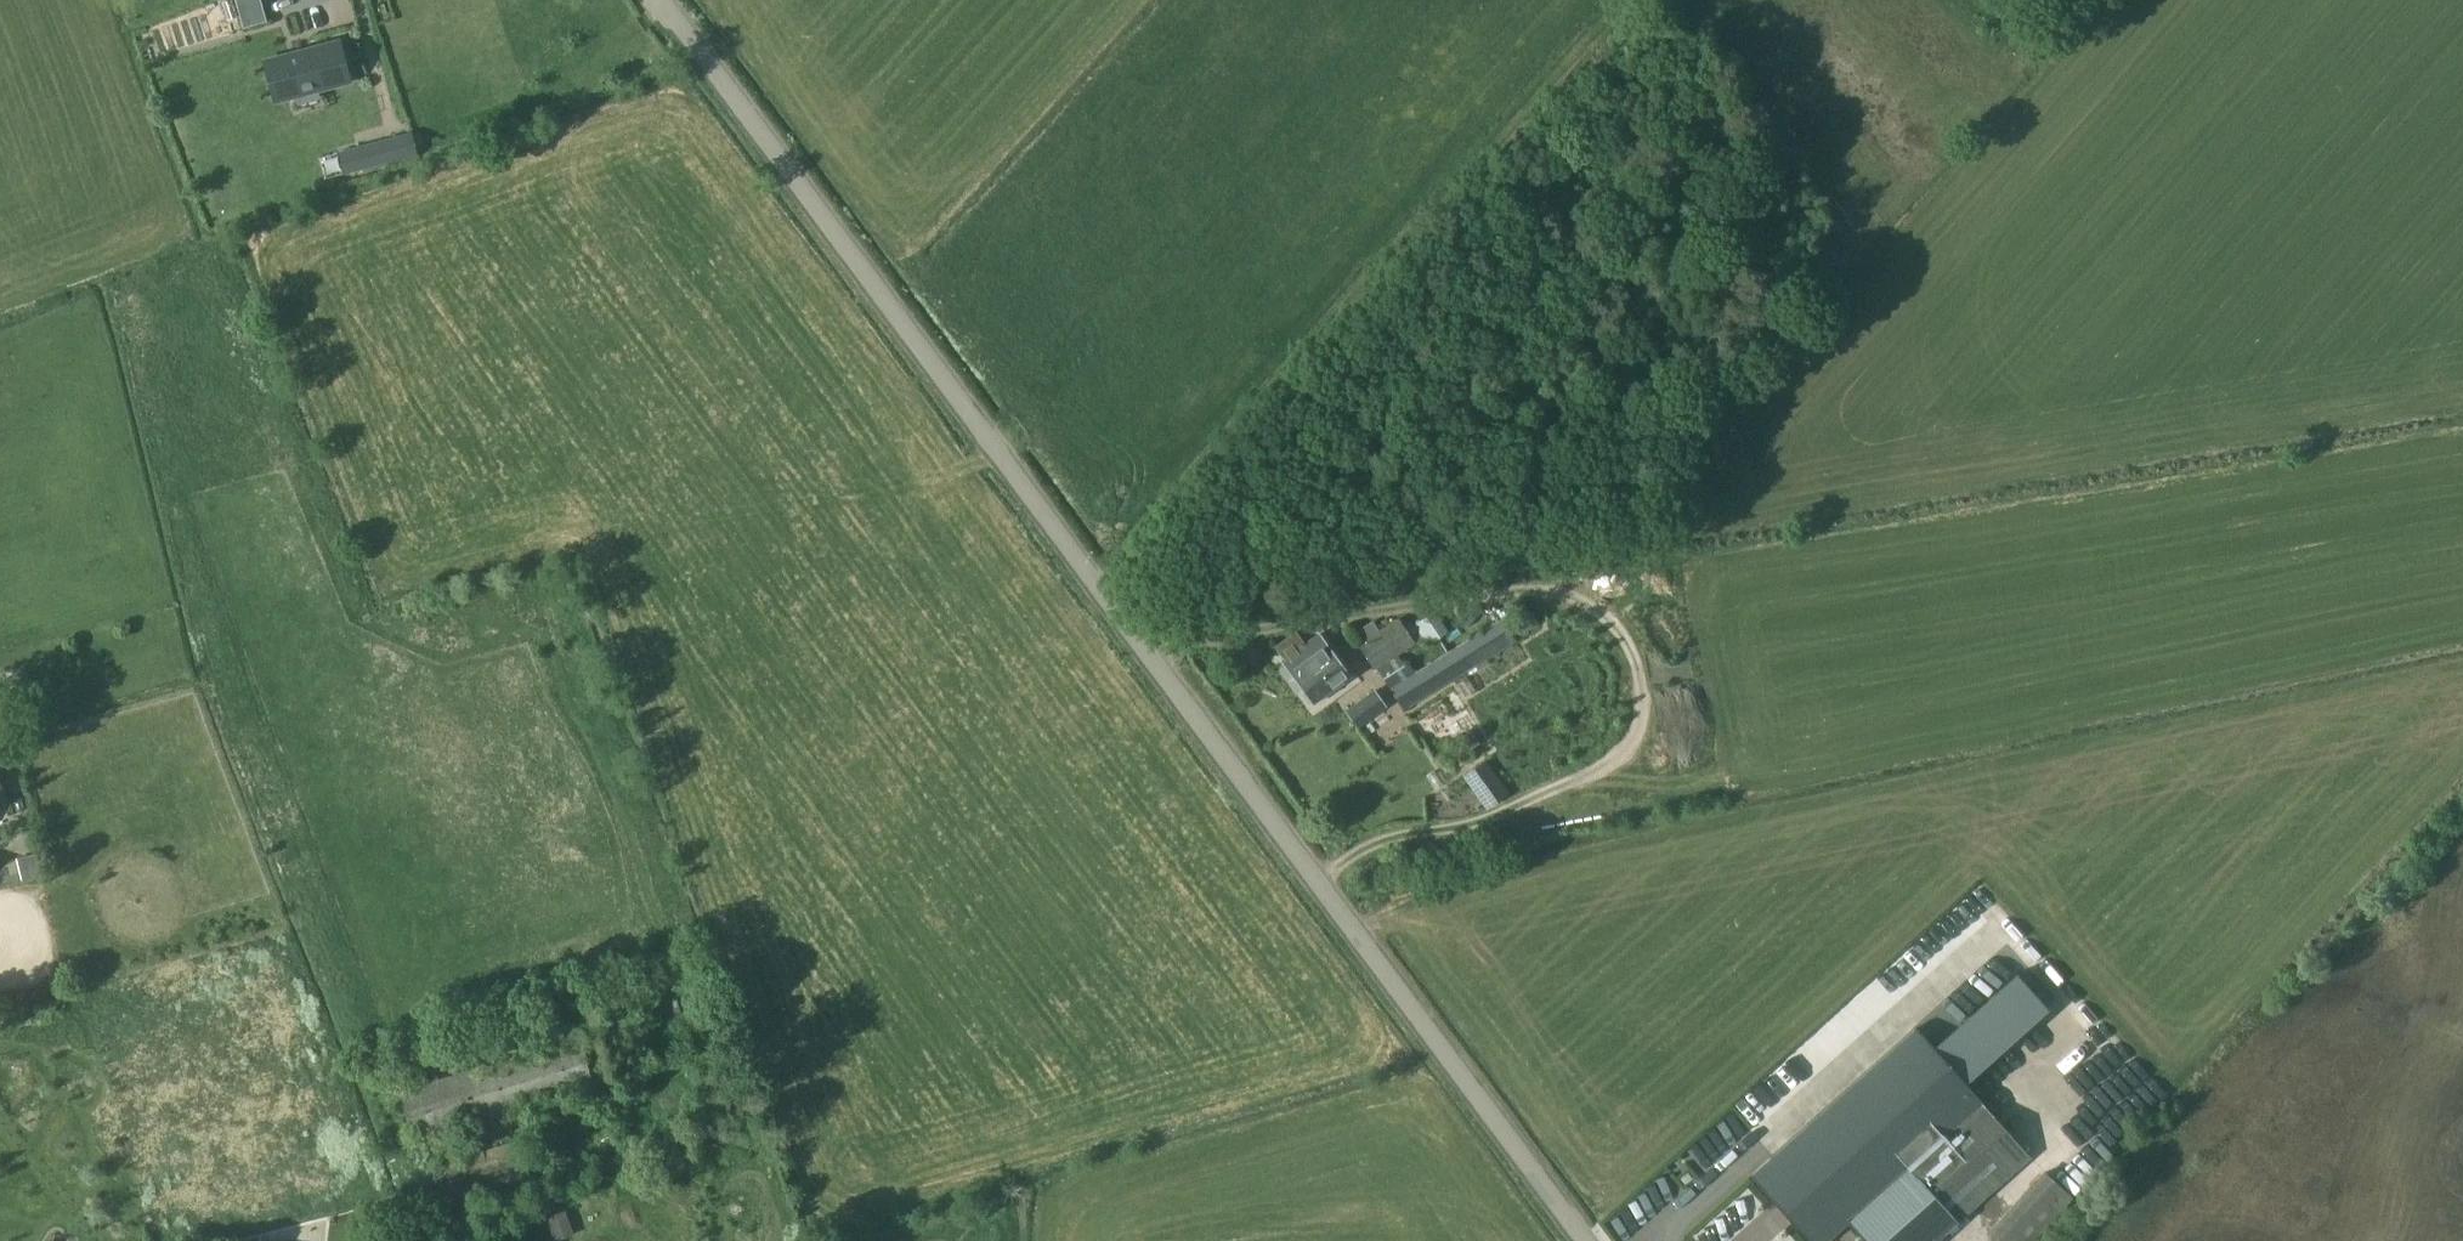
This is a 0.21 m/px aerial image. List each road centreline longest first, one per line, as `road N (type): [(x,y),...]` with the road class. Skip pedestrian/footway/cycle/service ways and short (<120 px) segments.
road 1 (unclassified): [(1588,1240),(662,0)]

